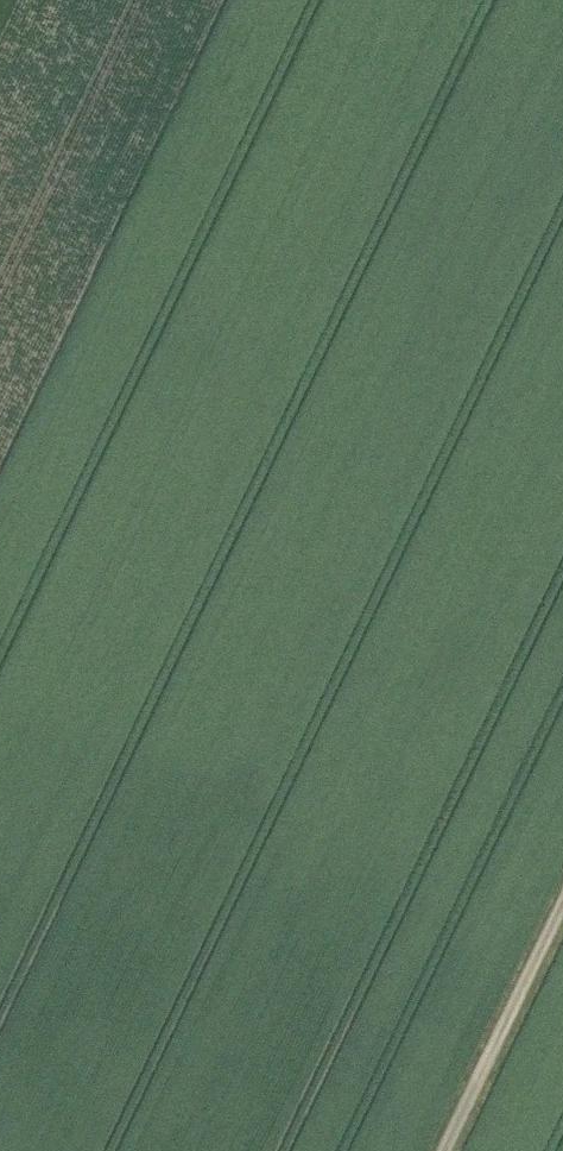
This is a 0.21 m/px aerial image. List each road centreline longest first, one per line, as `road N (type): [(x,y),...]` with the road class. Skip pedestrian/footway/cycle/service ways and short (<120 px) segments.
road 1 (track): [(562,906),(443,1150)]

